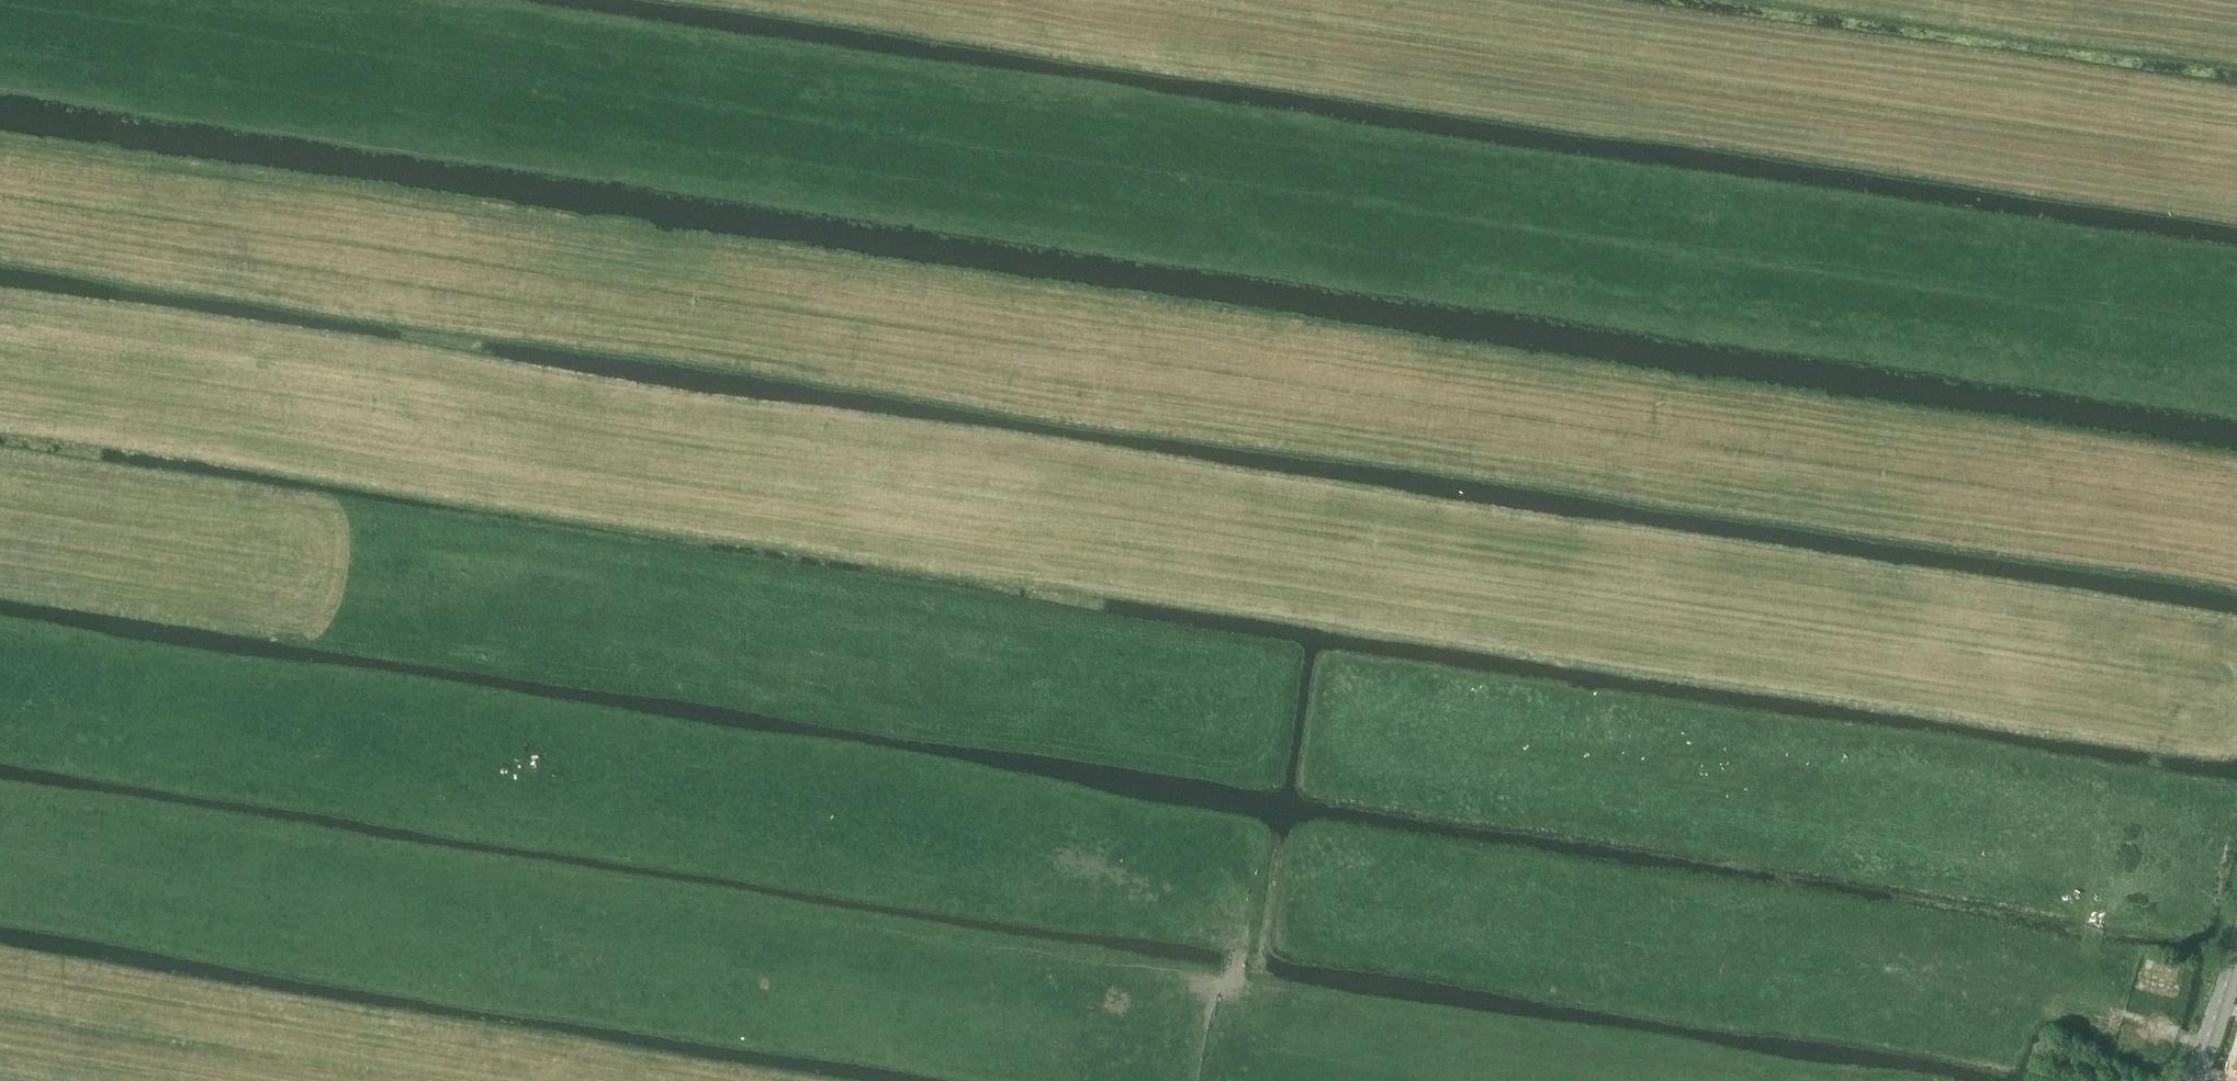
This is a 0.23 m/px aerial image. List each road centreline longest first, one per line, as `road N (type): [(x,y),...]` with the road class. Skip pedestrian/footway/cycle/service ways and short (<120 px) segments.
road 1 (unclassified): [(2189,1080),(2236,947)]

